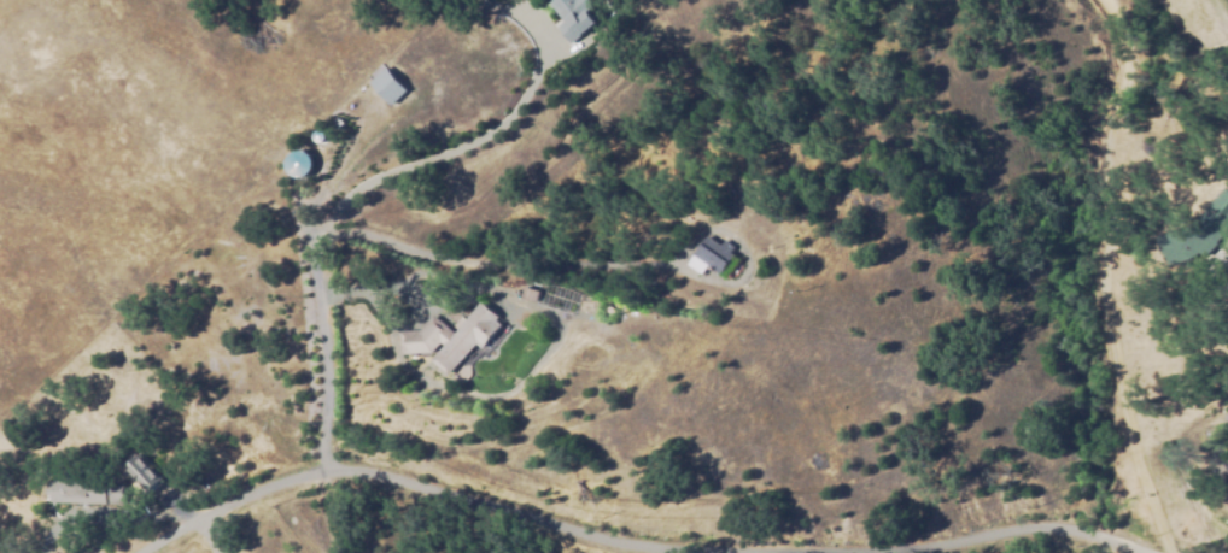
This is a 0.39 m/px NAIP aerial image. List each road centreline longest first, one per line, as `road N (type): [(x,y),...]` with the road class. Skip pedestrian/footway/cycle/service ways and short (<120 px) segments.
road 1 (residential): [(139,552),(251,496),(349,472),(667,548),(916,546),(1031,531),(1090,537),(1137,552)]
road 2 (residential): [(1170,552),(1138,477),(1112,365),(1103,136),(1124,67),(1117,23)]

